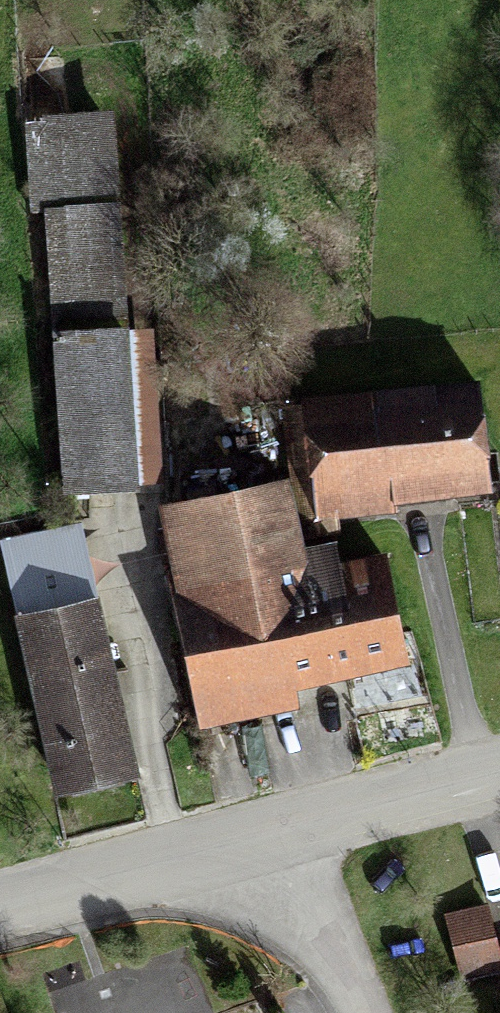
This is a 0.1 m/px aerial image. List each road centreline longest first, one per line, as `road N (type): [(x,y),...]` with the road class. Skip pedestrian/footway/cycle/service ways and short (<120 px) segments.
road 1 (residential): [(287,846),(0,918)]
road 2 (residential): [(499,784),(287,846)]
road 3 (residential): [(287,846),(354,1012)]

